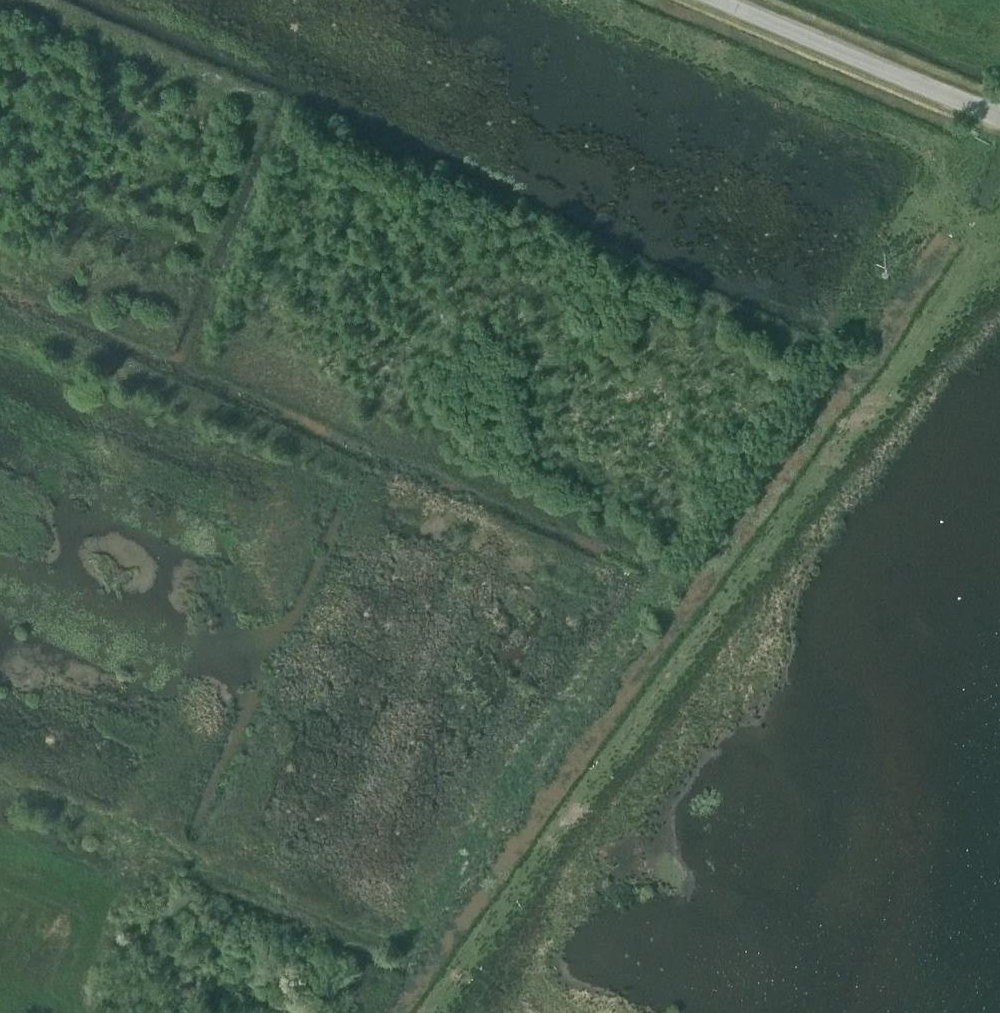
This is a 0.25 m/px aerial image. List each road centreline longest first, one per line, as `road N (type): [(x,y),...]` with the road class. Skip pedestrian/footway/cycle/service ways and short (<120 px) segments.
road 1 (unclassified): [(999,119),(715,0)]

